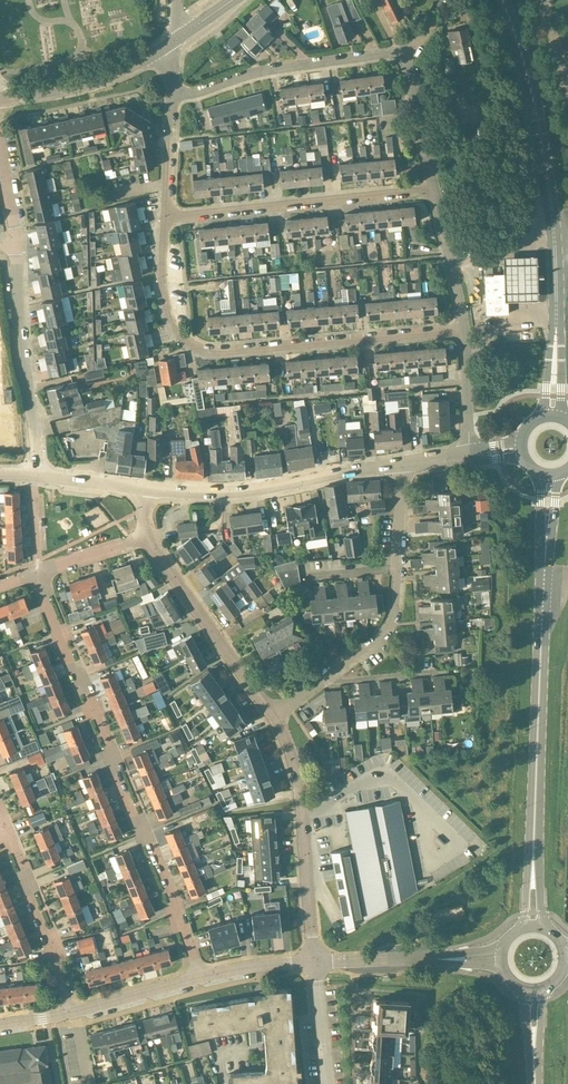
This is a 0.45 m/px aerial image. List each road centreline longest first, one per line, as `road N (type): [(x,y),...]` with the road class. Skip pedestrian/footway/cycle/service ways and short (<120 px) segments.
road 1 (secondary): [(535,925),(550,472)]
road 2 (residential): [(198,980),(37,573)]
road 3 (secondary): [(555,416),(554,223),(531,89),(503,0)]
road 4 (residential): [(165,219),(167,310),(197,349),(223,354),(465,330)]
road 5 (residential): [(165,219),(434,189)]
road 6 (tertiary): [(141,489),(212,495),(402,463)]
road 7 (residential): [(317,960),(299,764),(275,715)]
road 8 (residential): [(172,93),(405,51)]
road 9 (residential): [(36,476),(15,245)]
road 10 (residential): [(275,715),(144,539)]
road 11 (residential): [(73,1014),(4,824)]
road 12 (residential): [(502,957),(317,960)]
road 13 (tertiary): [(0,99),(91,83),(169,46)]
road 14 (residential): [(465,330),(434,189)]
road 15 (residential): [(434,189),(405,51)]
road 16 (residential): [(329,676),(392,621),(397,568)]
road 17 (residential): [(73,1014),(198,980)]
road 18 (residential): [(458,670),(329,676)]
road 19 (residential): [(165,219),(172,93)]
road 20 (residential): [(470,456),(465,330)]
road 21 (residential): [(329,1083),(317,960)]
road 22 (residential): [(198,980),(317,960)]

